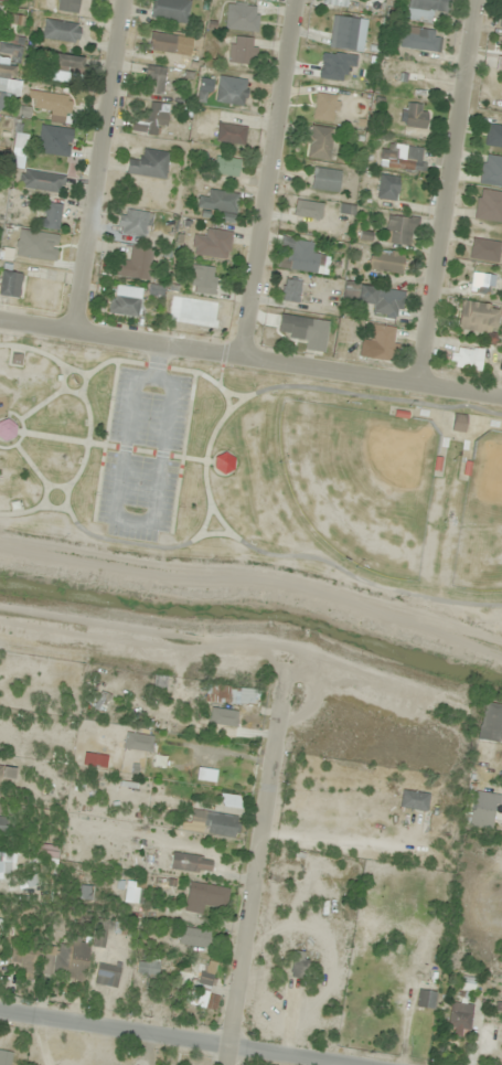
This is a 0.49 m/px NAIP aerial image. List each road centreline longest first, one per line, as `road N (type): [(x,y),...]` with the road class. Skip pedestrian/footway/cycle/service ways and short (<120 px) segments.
road 1 (residential): [(0,320),(501,398)]
road 2 (residential): [(225,1064),(287,657)]
road 3 (residential): [(424,385),(480,0)]
road 4 (residential): [(371,1064),(0,1009)]
road 5 (residential): [(245,358),(300,0)]
road 6 (residential): [(78,332),(127,0)]

